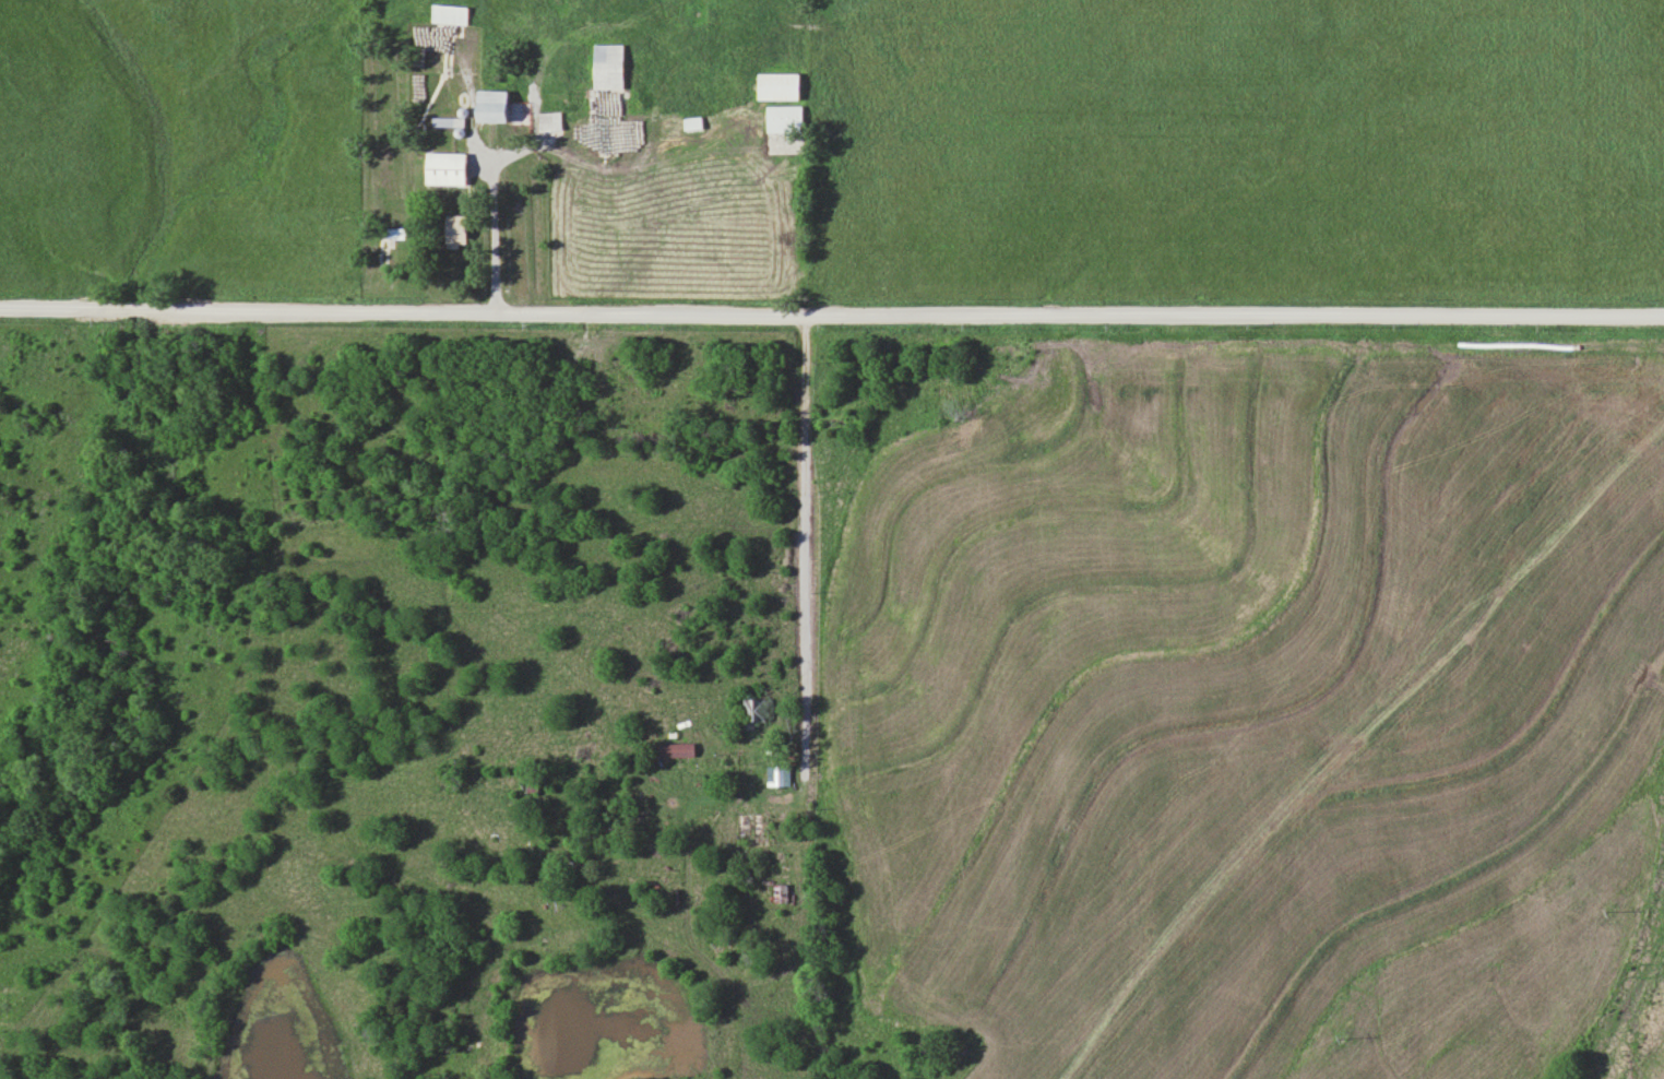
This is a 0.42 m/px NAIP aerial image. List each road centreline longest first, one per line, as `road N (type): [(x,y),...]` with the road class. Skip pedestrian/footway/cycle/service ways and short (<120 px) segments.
road 1 (residential): [(0,314),(1663,321)]

